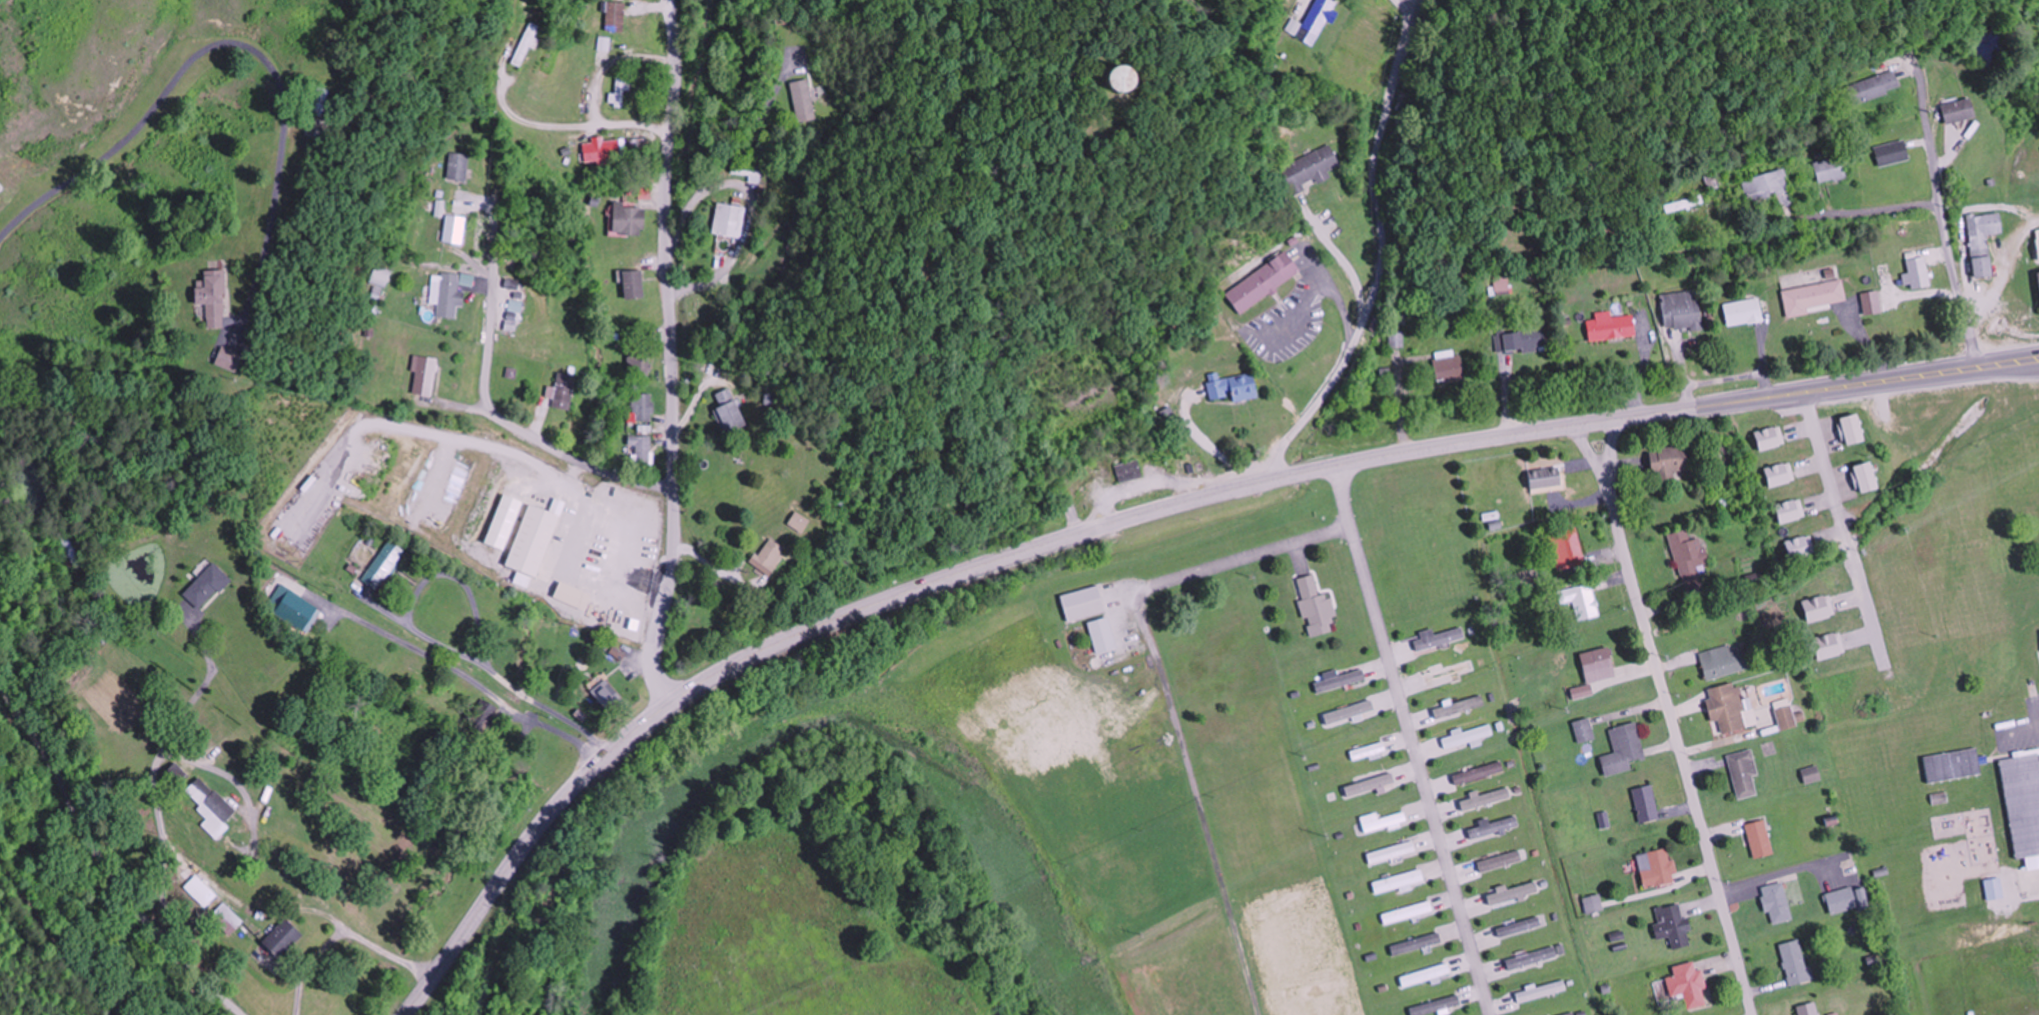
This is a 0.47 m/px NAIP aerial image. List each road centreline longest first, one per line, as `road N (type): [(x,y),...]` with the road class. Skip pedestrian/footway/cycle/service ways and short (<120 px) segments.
road 1 (primary): [(405,1014),(519,855),(603,761),(690,692),(816,628),(1089,532),(1304,474),(2038,357)]
road 2 (residential): [(668,707),(654,656),(673,537),(666,216),(675,70),(667,0)]
road 3 (residential): [(1345,521),(1134,586),(1256,1014)]
road 4 (residential): [(1752,1014),(1605,486),(1615,420)]
road 5 (residential): [(1339,467),(1345,521),(1493,1014)]
road 6 (residential): [(673,491),(575,461),(489,405),(494,198)]
road 7 (residential): [(242,1014),(155,933),(104,867),(0,689)]
road 8 (residential): [(612,753),(284,575)]
road 9 (residential): [(667,293),(717,276),(741,247),(775,230),(836,179),(895,108)]
road 10 (residential): [(1974,367),(1949,277),(1919,79)]
road 11 (residential): [(1803,393),(1876,641)]
road 12 (residential): [(666,259),(695,202),(736,184),(754,202),(741,247)]
road 13 (residential): [(1775,226),(1935,203)]
road 14 (residential): [(740,186),(799,117),(814,74)]

